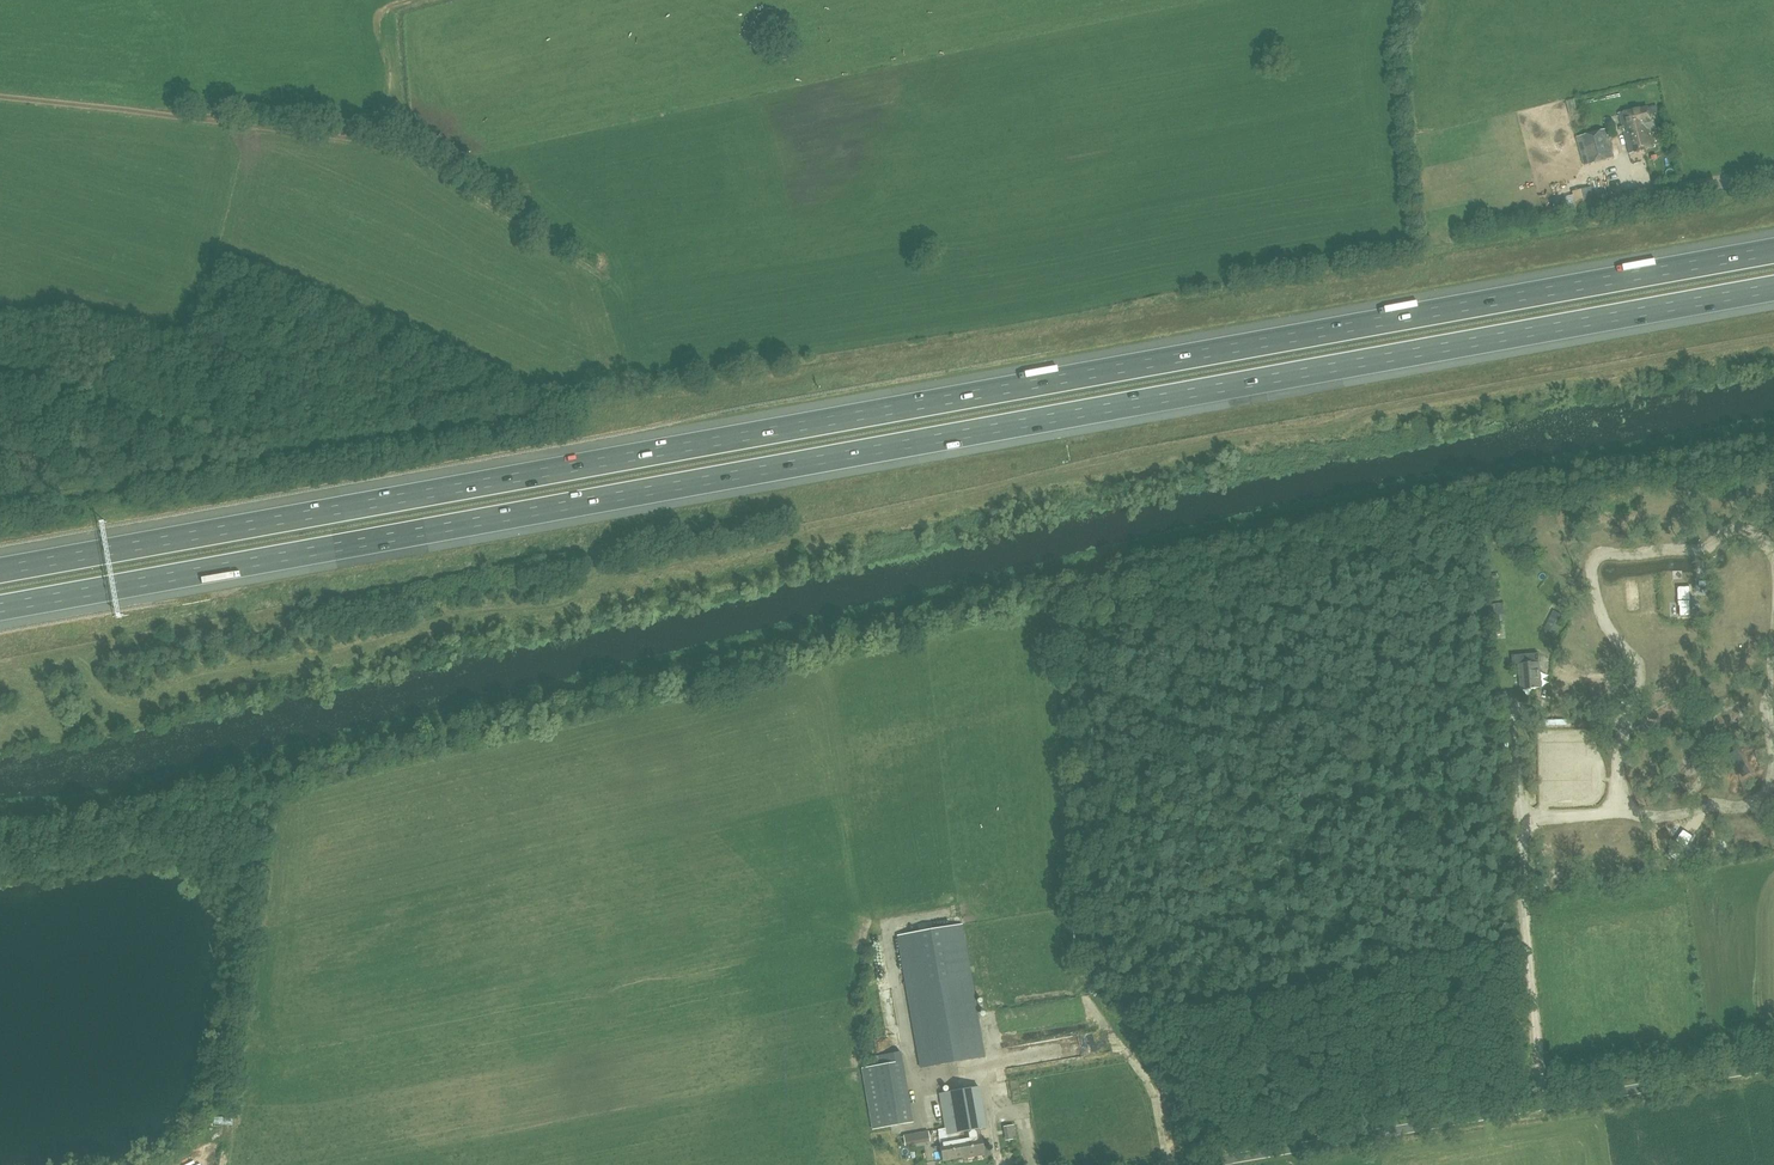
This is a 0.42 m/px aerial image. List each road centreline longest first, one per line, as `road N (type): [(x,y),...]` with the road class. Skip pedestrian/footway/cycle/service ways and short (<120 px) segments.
road 1 (motorway): [(1773,249),(0,569)]
road 2 (motorway): [(0,607),(1773,288)]
road 3 (unclassified): [(1207,1164),(1773,1068)]

